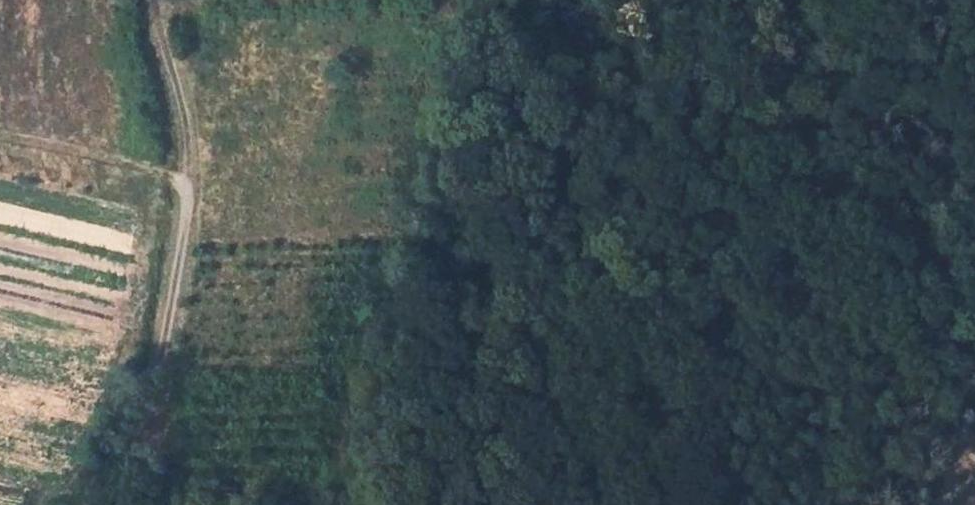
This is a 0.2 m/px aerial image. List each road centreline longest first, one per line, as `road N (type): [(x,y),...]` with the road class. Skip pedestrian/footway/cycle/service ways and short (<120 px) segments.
road 1 (track): [(99,504),(160,362),(188,190),(186,122),(151,0)]
road 2 (track): [(188,190),(134,147),(0,122)]

